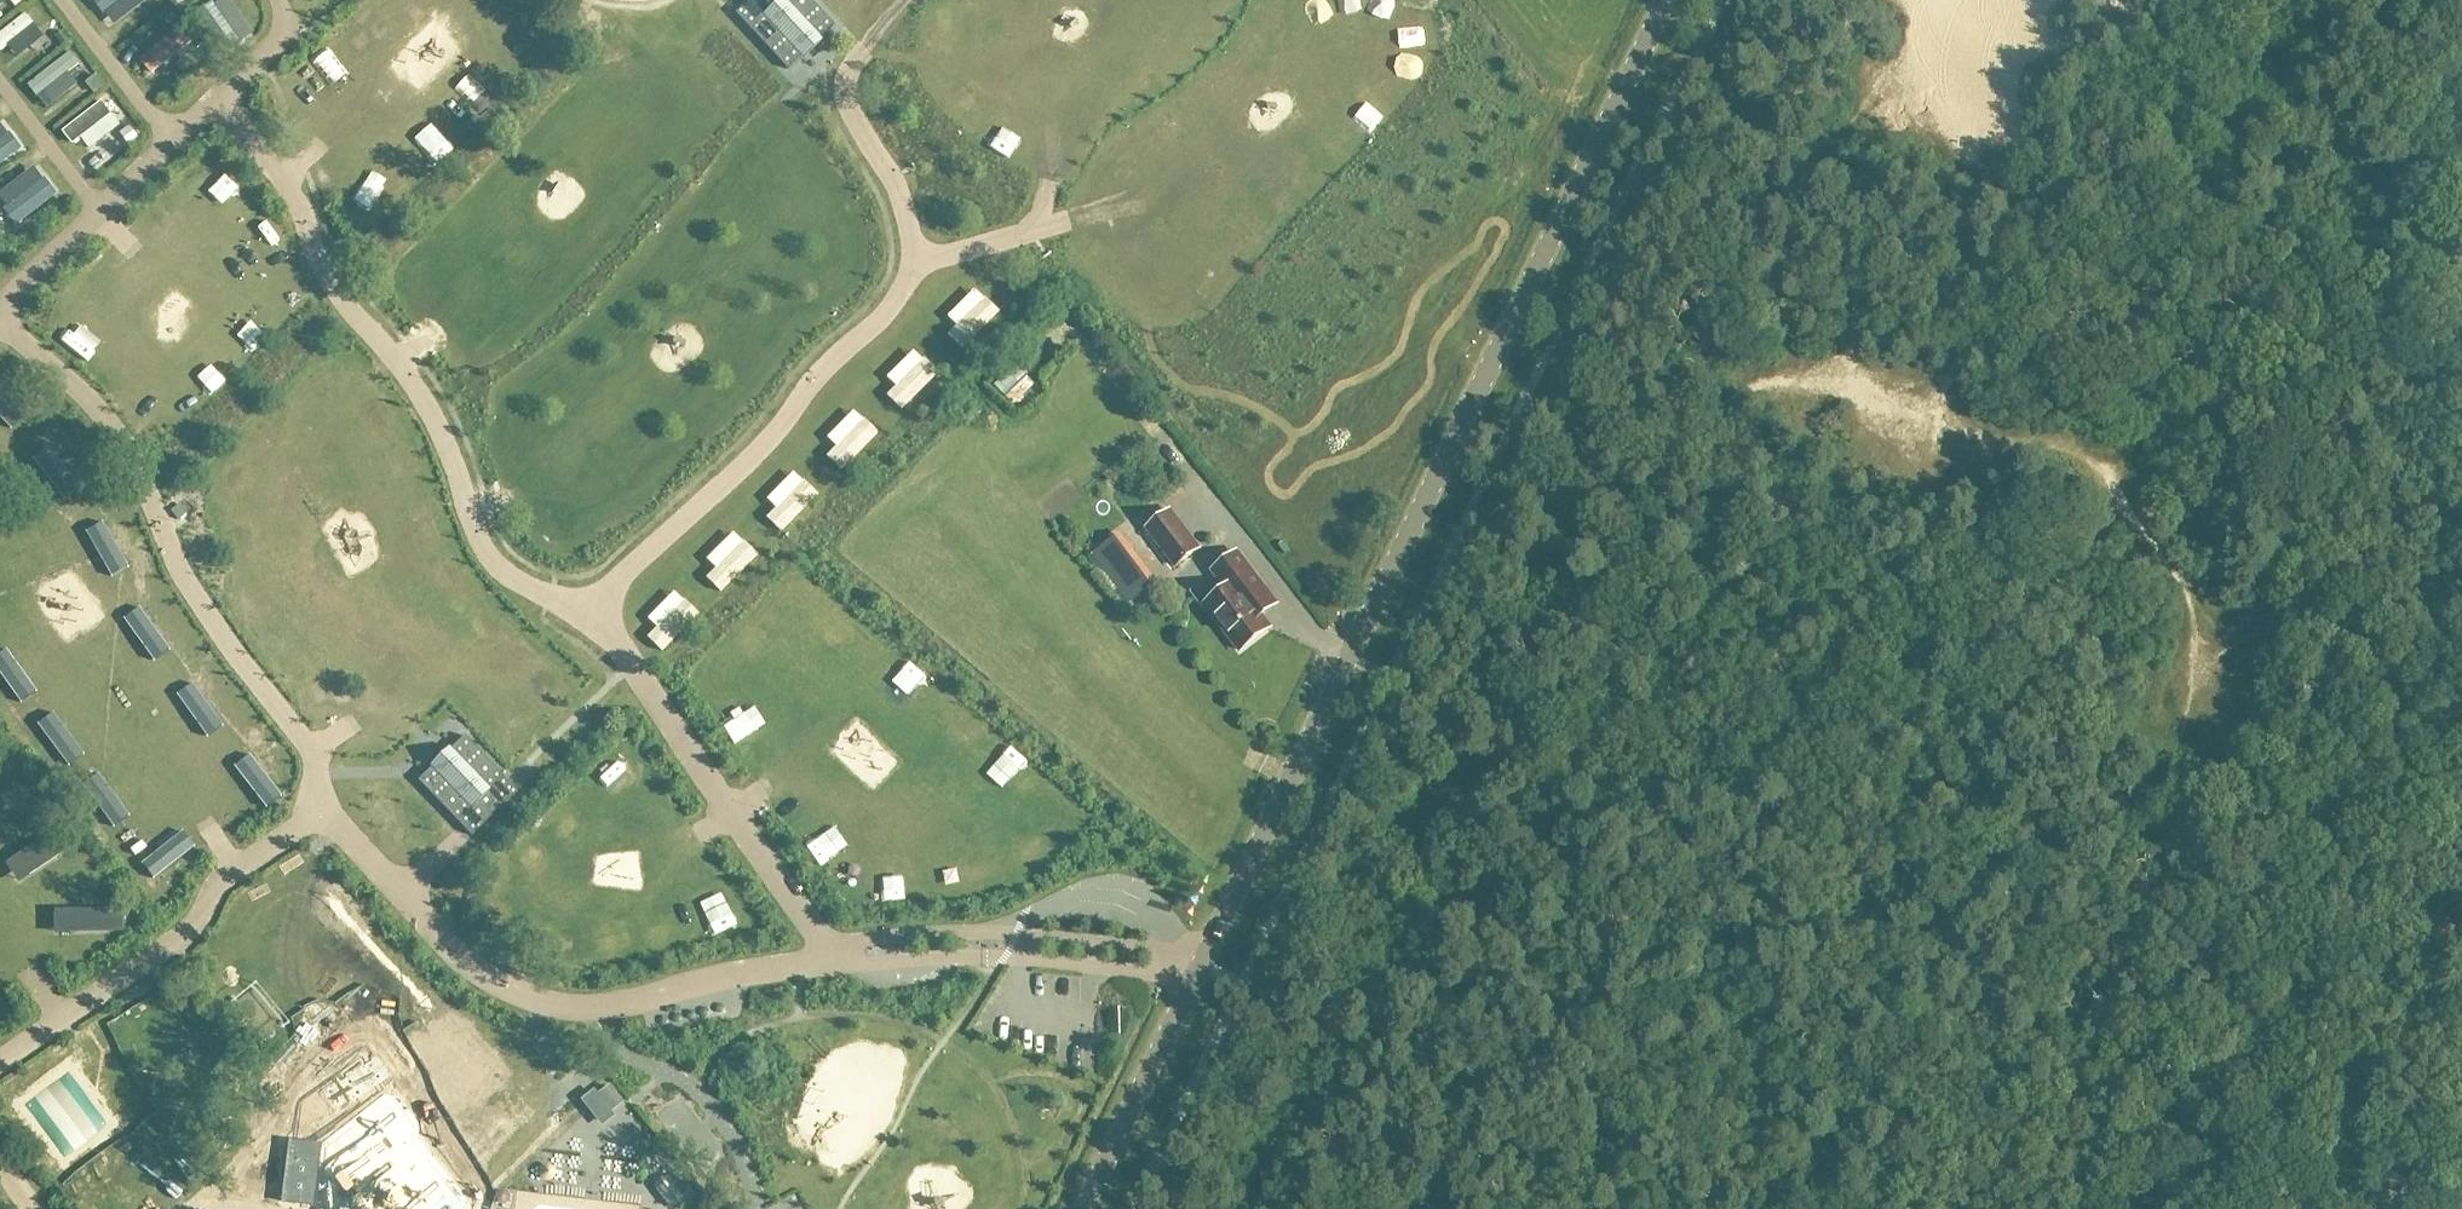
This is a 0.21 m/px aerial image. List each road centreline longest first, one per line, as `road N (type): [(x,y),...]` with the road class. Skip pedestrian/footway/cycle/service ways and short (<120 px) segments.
road 1 (unclassified): [(1082,1208),(1665,0)]

